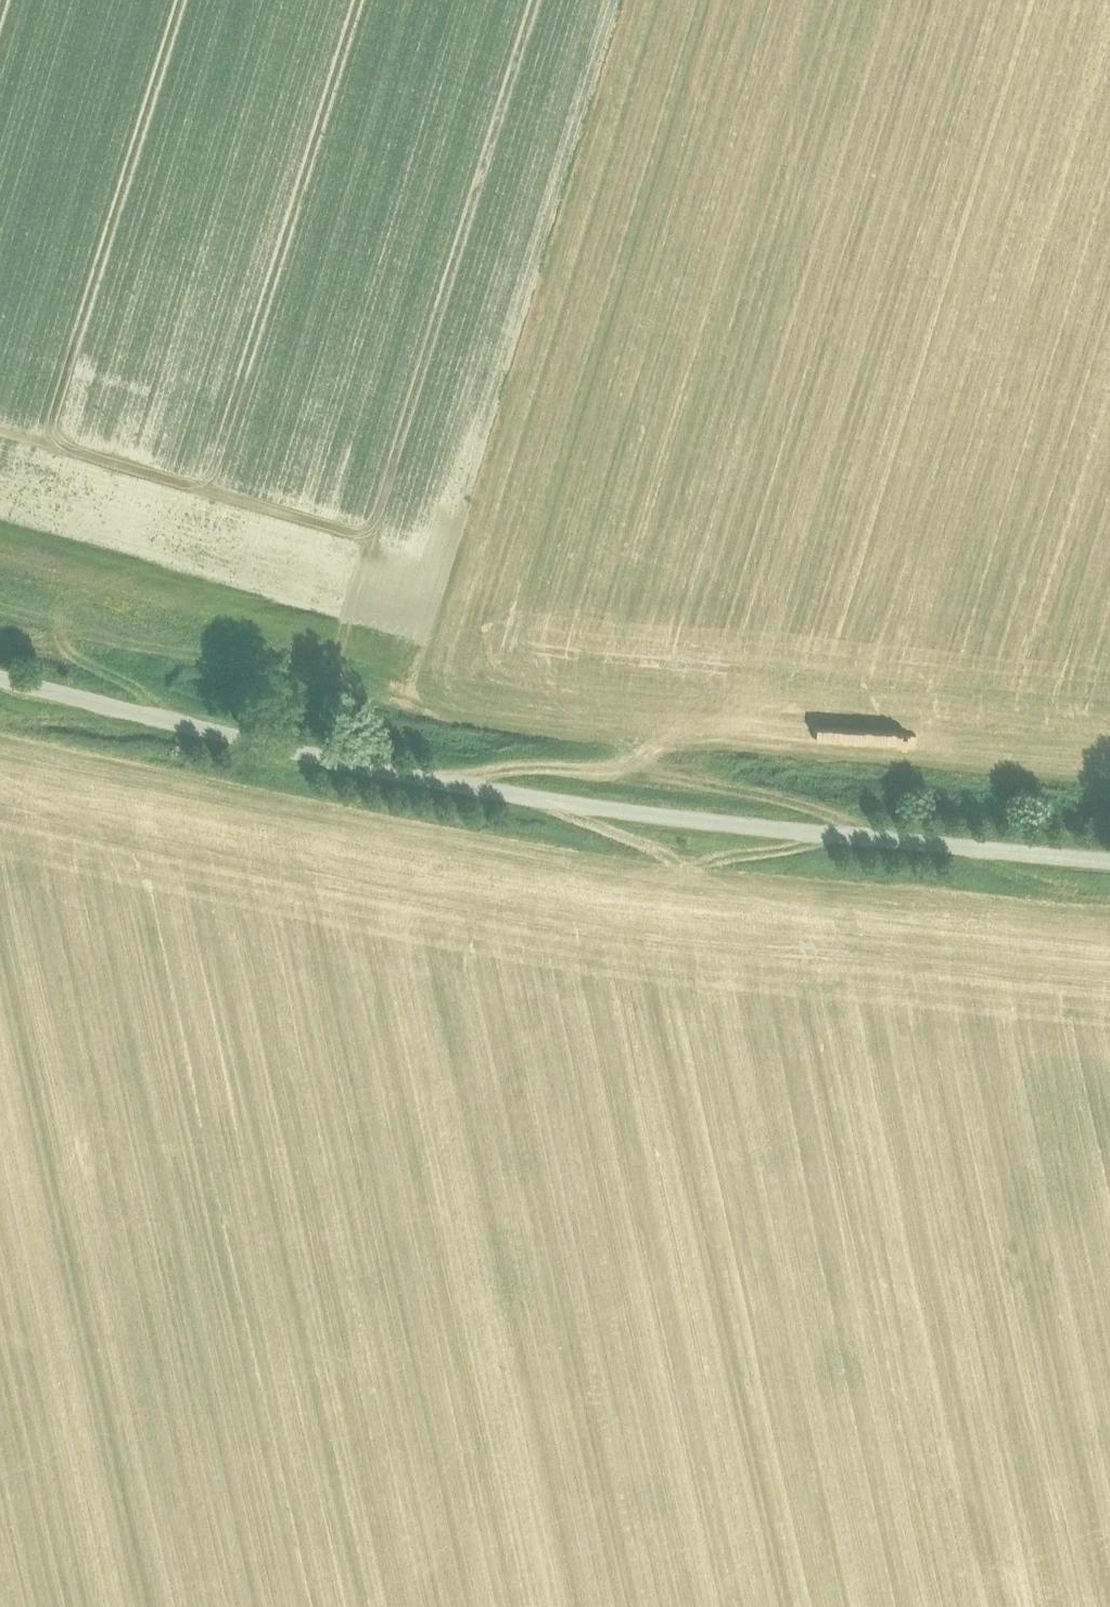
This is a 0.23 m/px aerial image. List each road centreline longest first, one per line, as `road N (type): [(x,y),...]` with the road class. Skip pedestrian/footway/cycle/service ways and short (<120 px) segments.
road 1 (unclassified): [(1109,861),(534,800),(243,741),(0,678)]

